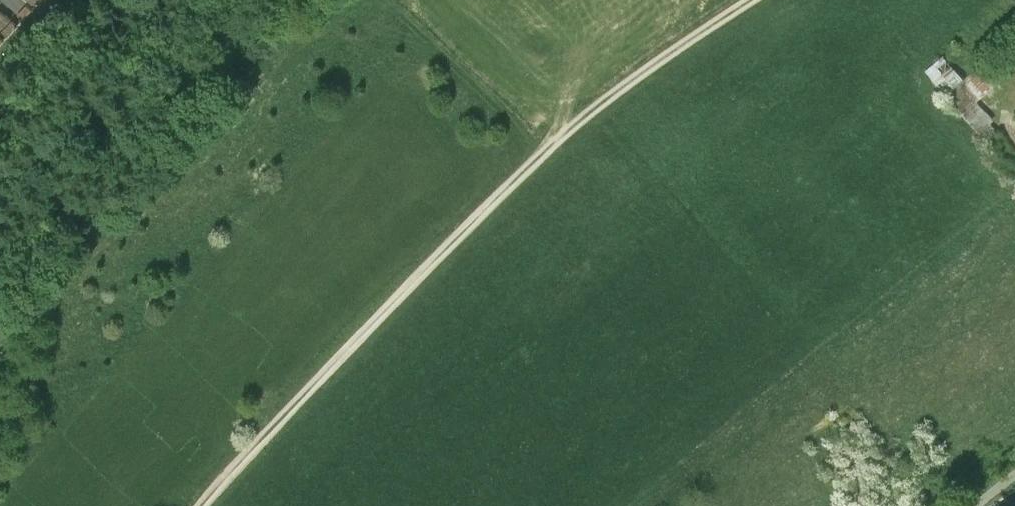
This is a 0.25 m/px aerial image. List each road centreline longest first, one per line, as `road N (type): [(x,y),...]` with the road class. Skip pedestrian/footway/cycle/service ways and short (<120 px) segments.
road 1 (track): [(204,505),(445,249),(622,86),(758,0)]

